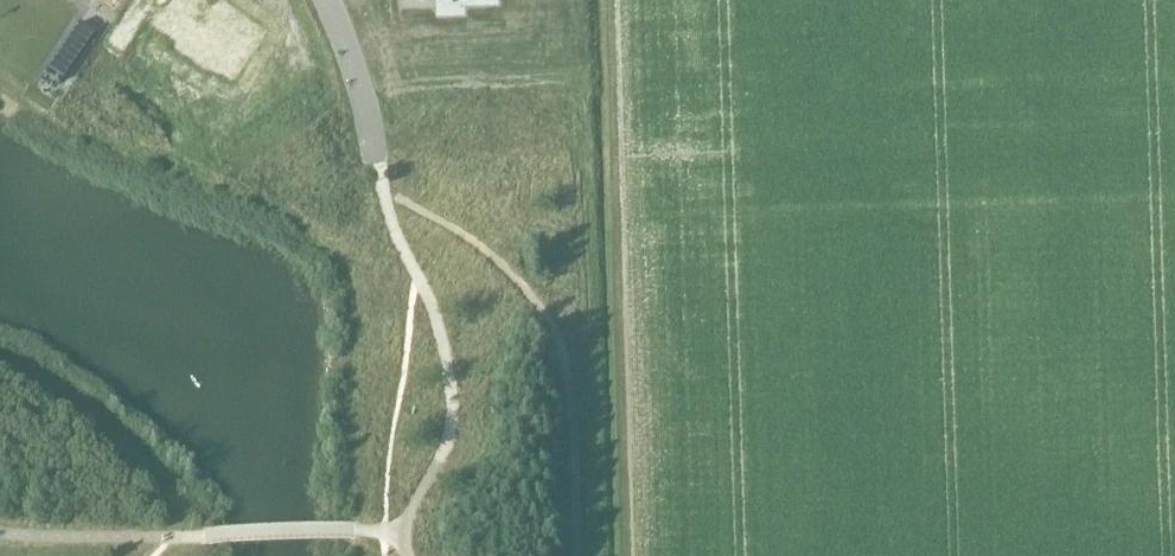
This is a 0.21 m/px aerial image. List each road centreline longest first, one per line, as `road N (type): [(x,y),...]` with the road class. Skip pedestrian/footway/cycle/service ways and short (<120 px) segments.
road 1 (track): [(576,555),(571,385),(558,341),(495,258),(452,227),(383,194)]
road 2 (unclassified): [(325,0),(374,161)]

